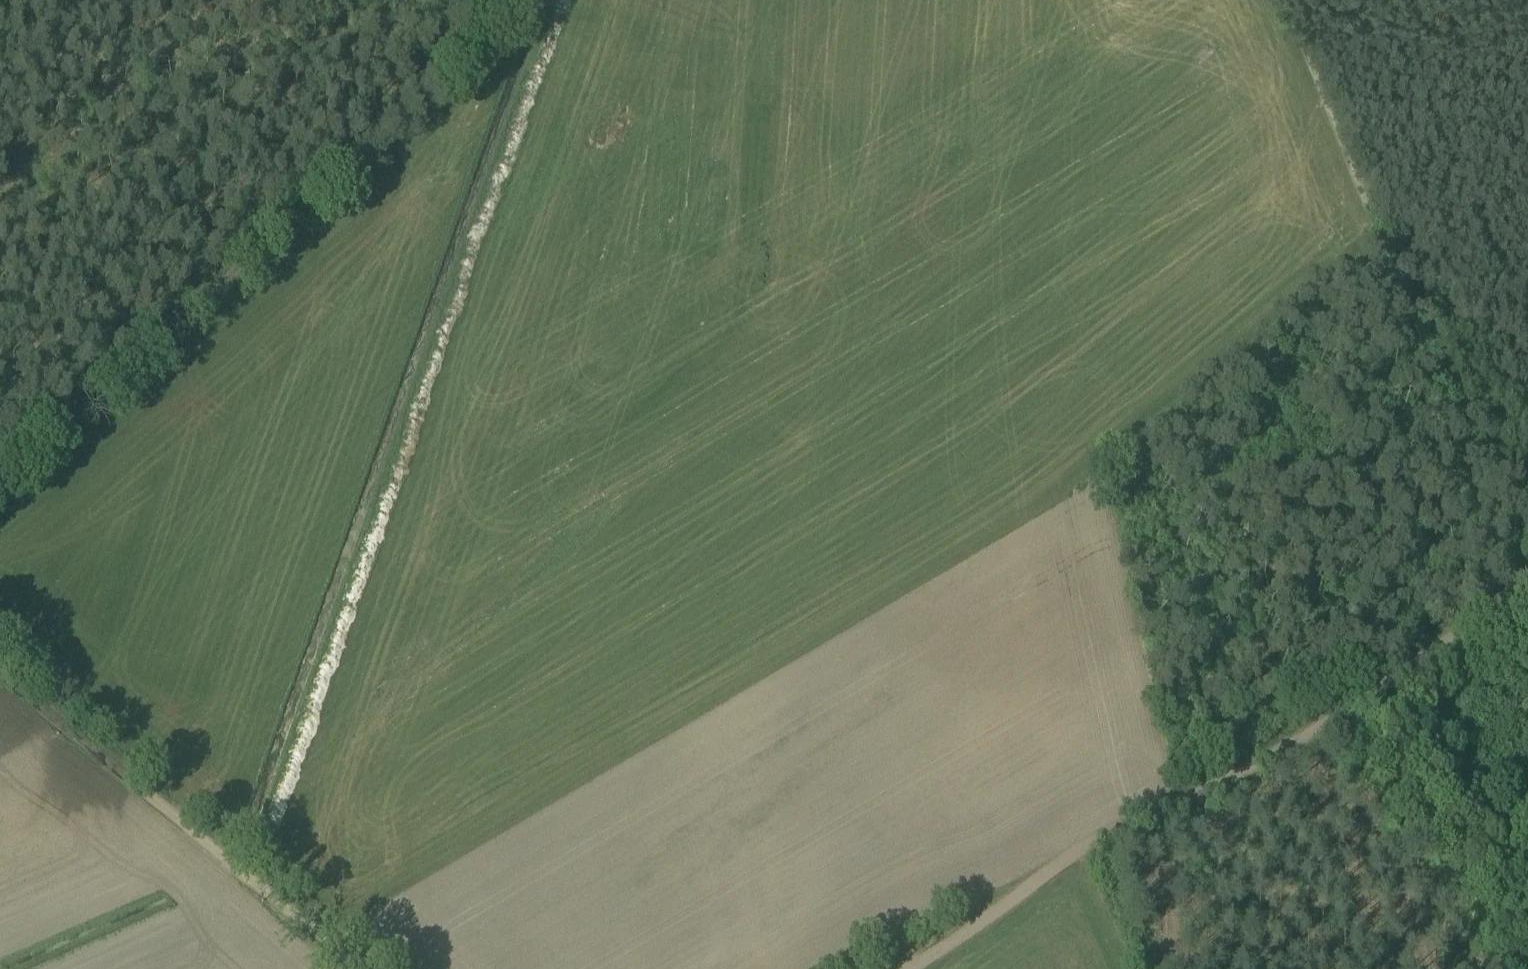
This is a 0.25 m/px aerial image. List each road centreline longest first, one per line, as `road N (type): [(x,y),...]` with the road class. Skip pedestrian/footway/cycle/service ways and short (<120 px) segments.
road 1 (track): [(894,968),(956,938),(1049,857),(1302,735),(1492,619),(1527,583)]
road 2 (track): [(0,480),(493,28),(495,0)]
road 3 (track): [(342,968),(0,682)]
road 4 (track): [(760,53),(541,0)]

